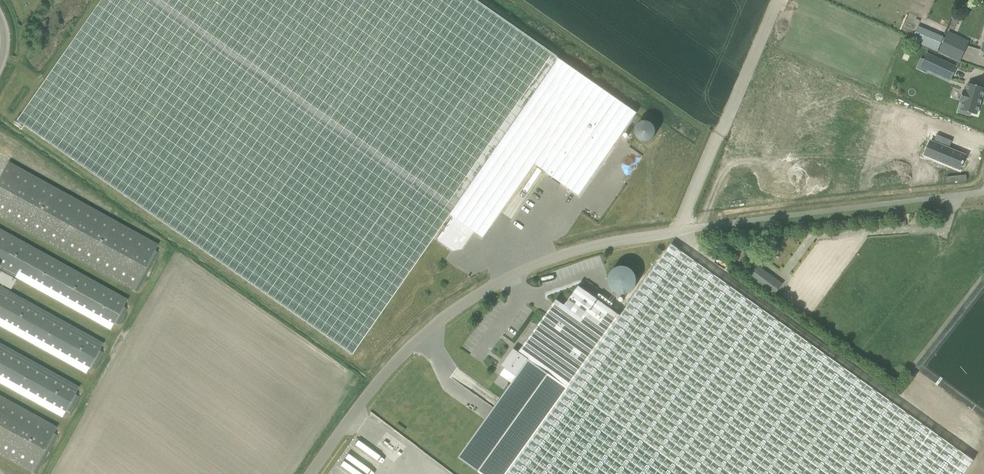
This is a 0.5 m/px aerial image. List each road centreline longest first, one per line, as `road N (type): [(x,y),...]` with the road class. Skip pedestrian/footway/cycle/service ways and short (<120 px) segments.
road 1 (unclassified): [(310,473),(394,362),(451,312),(552,258),(682,230)]

